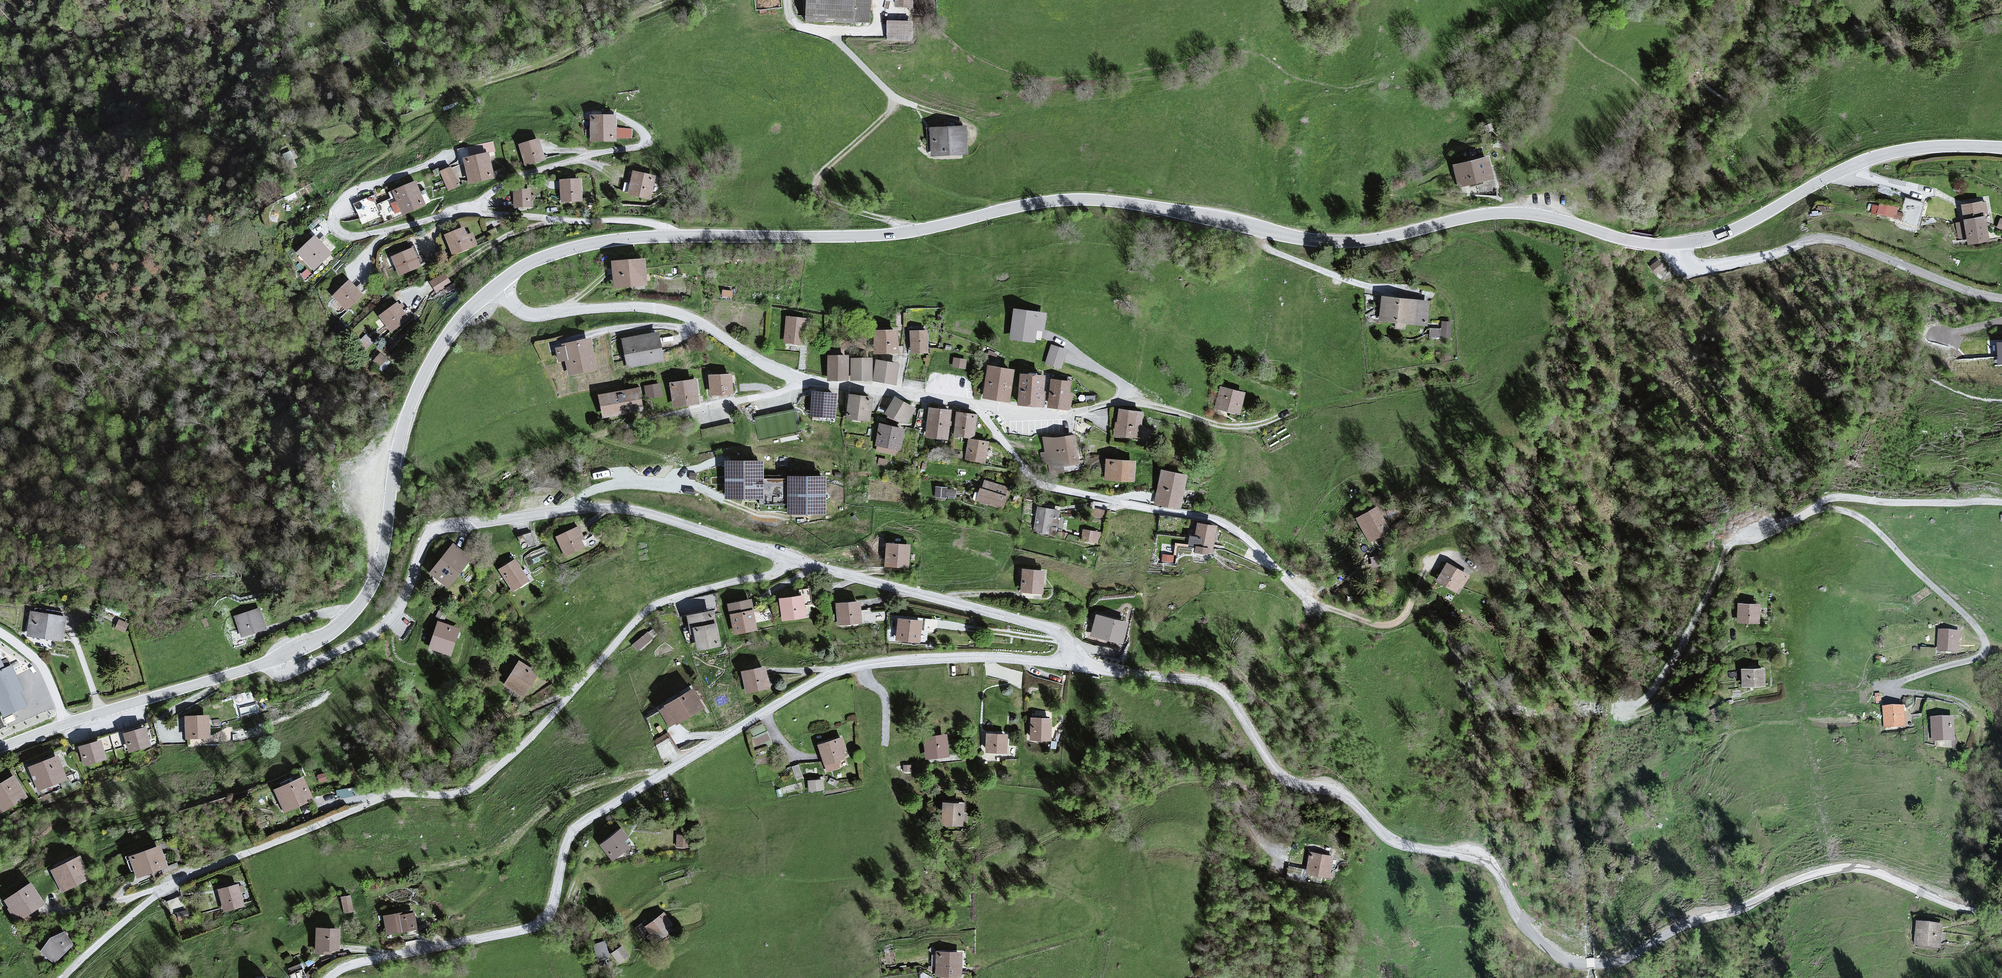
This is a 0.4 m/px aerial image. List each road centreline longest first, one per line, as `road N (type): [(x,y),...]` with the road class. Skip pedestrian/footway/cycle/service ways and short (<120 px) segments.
road 1 (tertiary): [(1678,244),(1496,213),(1318,242),(1111,199),(1060,200),(888,234),(616,239),(544,257),(498,284)]
road 2 (residential): [(2001,911),(1962,907),(1850,869),(1677,929),(1614,963),(1570,963),(1521,922),(1488,861),(1391,839),(1337,792),(1285,778),(1223,689),(1077,663)]
road 3 (residential): [(1077,663),(907,661),(829,675),(576,829),(542,921),(352,964),(330,977)]
road 4 (residential): [(790,558),(770,576),(649,609),(490,778),(457,792),(391,797),(168,889),(64,977)]
road 5 (residential): [(498,284),(532,315),(649,307),(694,320),(771,368),(814,384),(1070,415)]
road 6 (residential): [(790,558),(621,508),(462,524),(423,543),(406,593),(379,630),(295,670),(274,660)]
road 7 (tertiary): [(498,284),(452,329),(415,395),(370,591),(334,630),(274,660)]
road 8 (track): [(676,0),(558,58),(462,88),(396,120),(304,145)]
road 9 (residential): [(2001,299),(1827,238),(1696,268),(1679,257),(1678,244)]
road 10 (tertiary): [(2001,149),(1921,146),(1858,163),(1719,237),(1678,244)]
road 11 (residential): [(1077,663),(1053,630),(790,558)]
road 12 (track): [(1814,507),(1731,543),(1671,665),(1619,713)]
road 13 (track): [(1070,415),(1144,404),(1224,429),(1295,413)]
road 14 (tertiary): [(274,660),(67,724)]
road 15 (track): [(562,220),(503,238),(448,275)]

